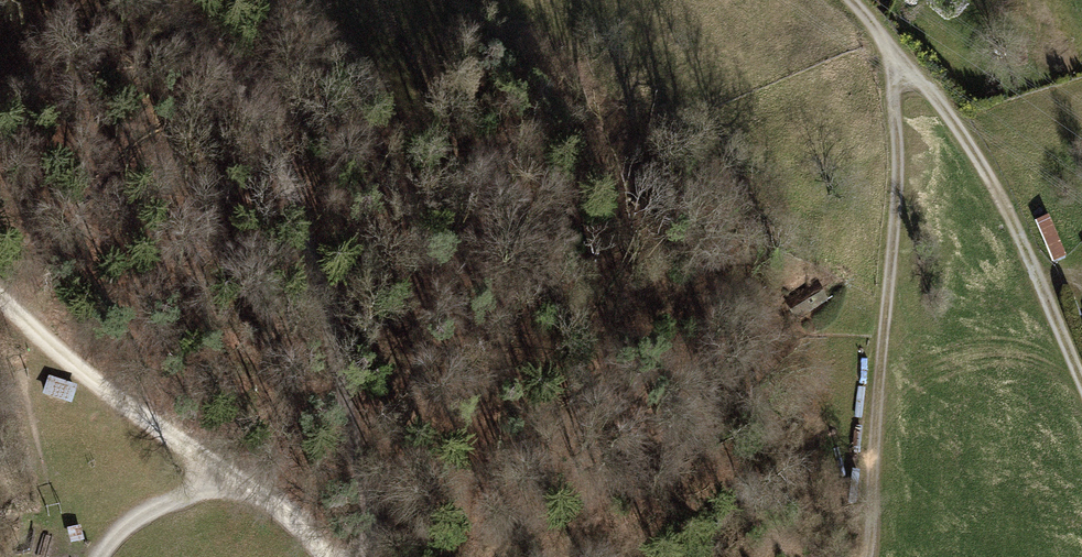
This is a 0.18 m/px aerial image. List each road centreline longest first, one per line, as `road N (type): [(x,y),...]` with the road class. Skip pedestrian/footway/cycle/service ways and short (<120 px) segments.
road 1 (track): [(159,0),(242,97),(295,205),(355,438),(370,529),(364,556)]
road 2 (track): [(892,53),(898,164),(855,556)]
road 3 (track): [(1081,383),(1000,190),(892,53)]
road 4 (track): [(0,302),(208,480)]
road 5 (track): [(310,556),(208,480),(136,517),(99,556)]

